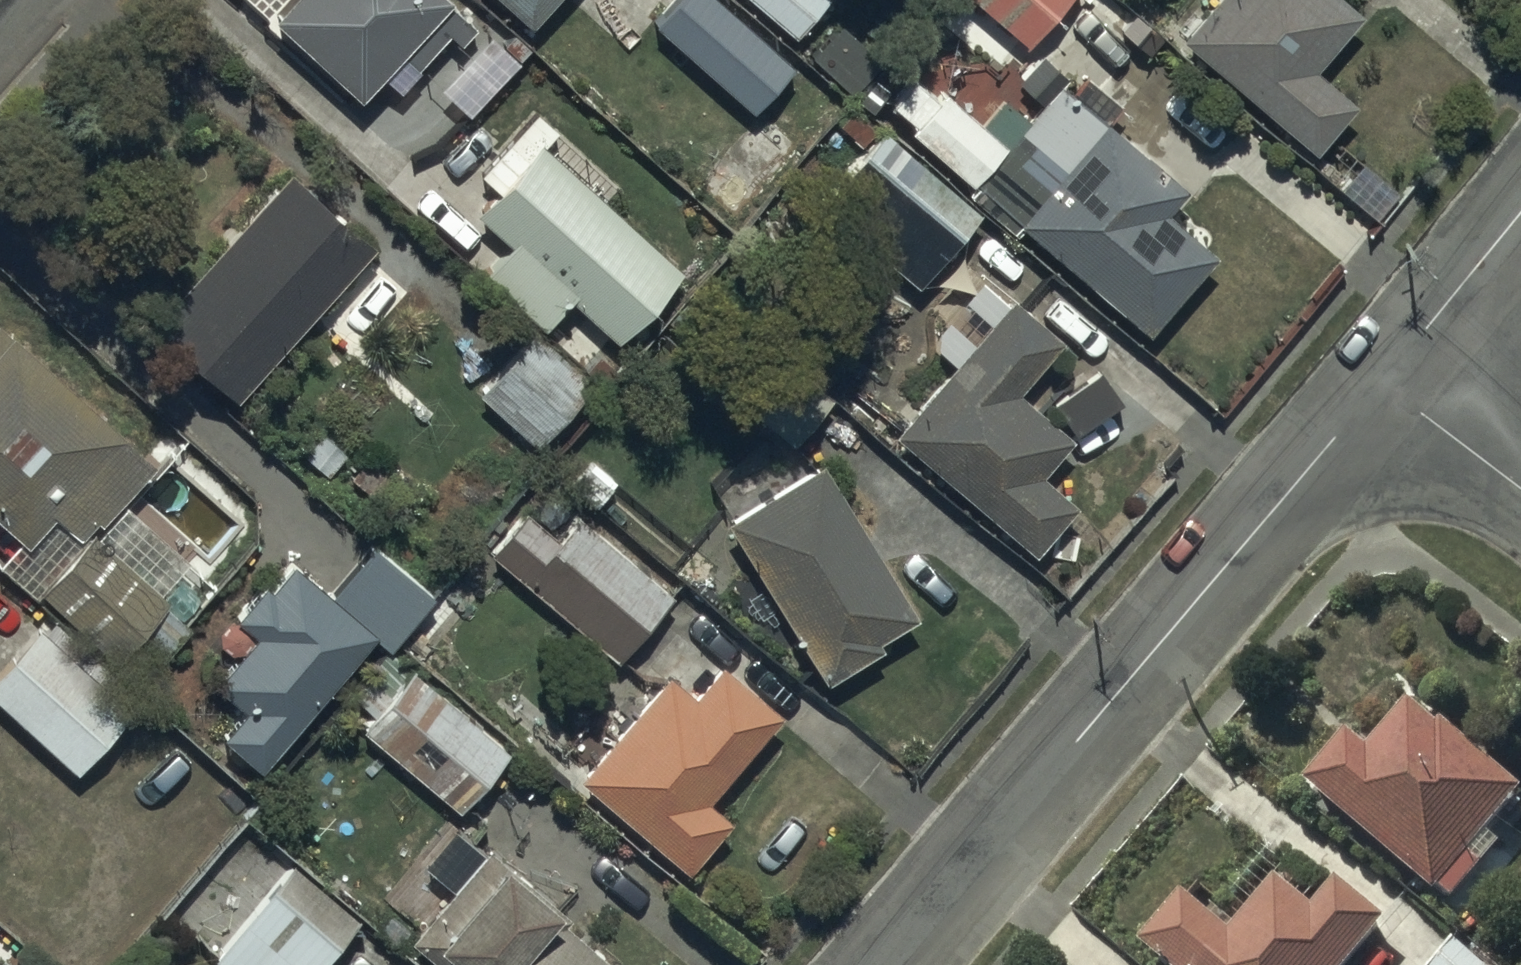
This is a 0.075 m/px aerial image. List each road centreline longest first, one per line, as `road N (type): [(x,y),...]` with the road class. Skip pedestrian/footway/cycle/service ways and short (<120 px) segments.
road 1 (residential): [(888,964),(1381,383)]
road 2 (residential): [(1381,383),(1520,212)]
road 3 (residential): [(1520,490),(1381,383)]

